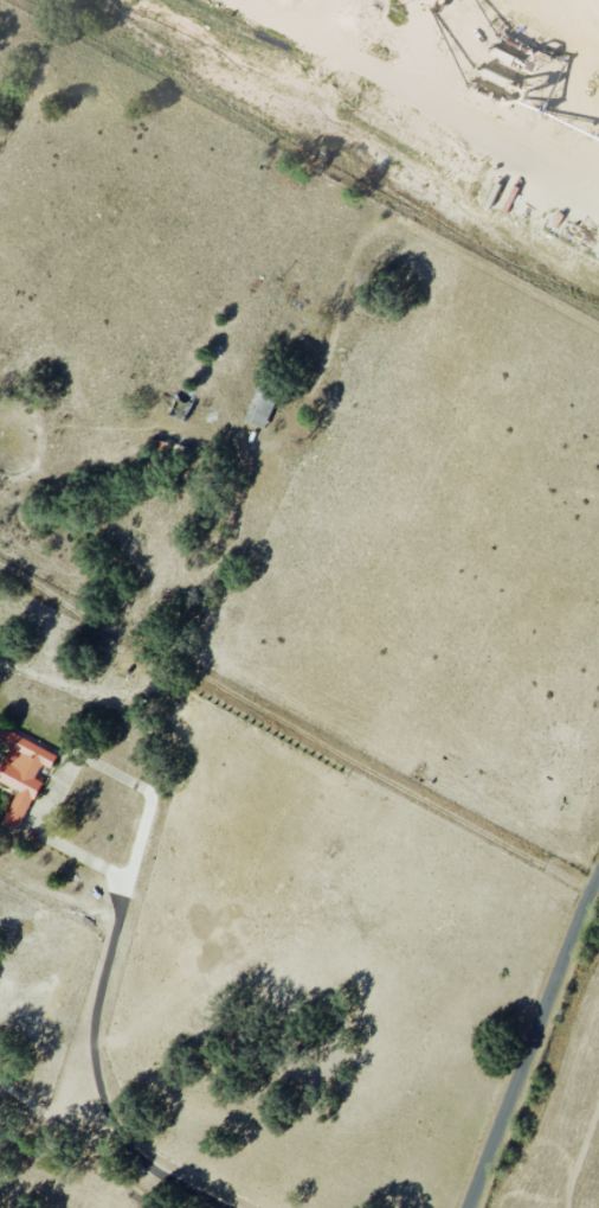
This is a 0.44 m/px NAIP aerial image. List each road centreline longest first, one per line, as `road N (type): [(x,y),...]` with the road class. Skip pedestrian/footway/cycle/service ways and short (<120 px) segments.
road 1 (residential): [(470,1207),(598,890)]

